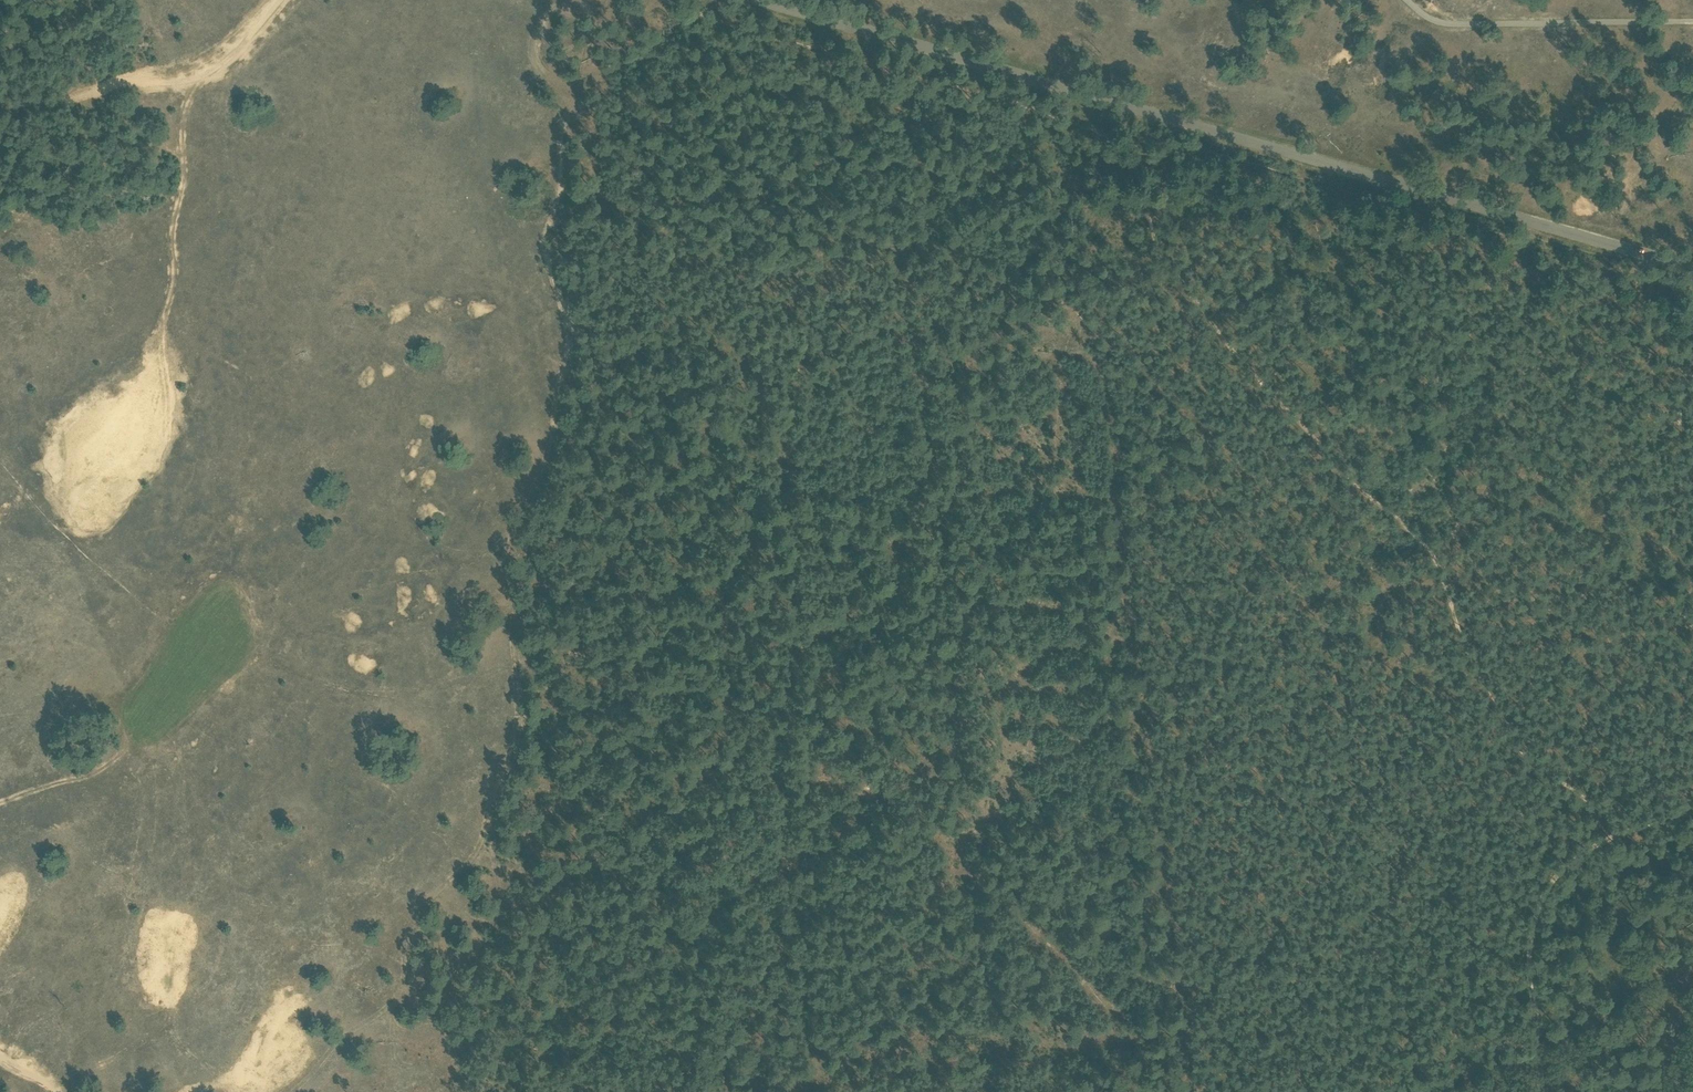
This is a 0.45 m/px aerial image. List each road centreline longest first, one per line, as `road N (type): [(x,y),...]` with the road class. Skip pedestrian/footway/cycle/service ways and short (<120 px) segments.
road 1 (unclassified): [(1692,269),(759,0)]
road 2 (track): [(1548,1091),(1528,950),(1538,909),(1566,864),(1627,831)]

